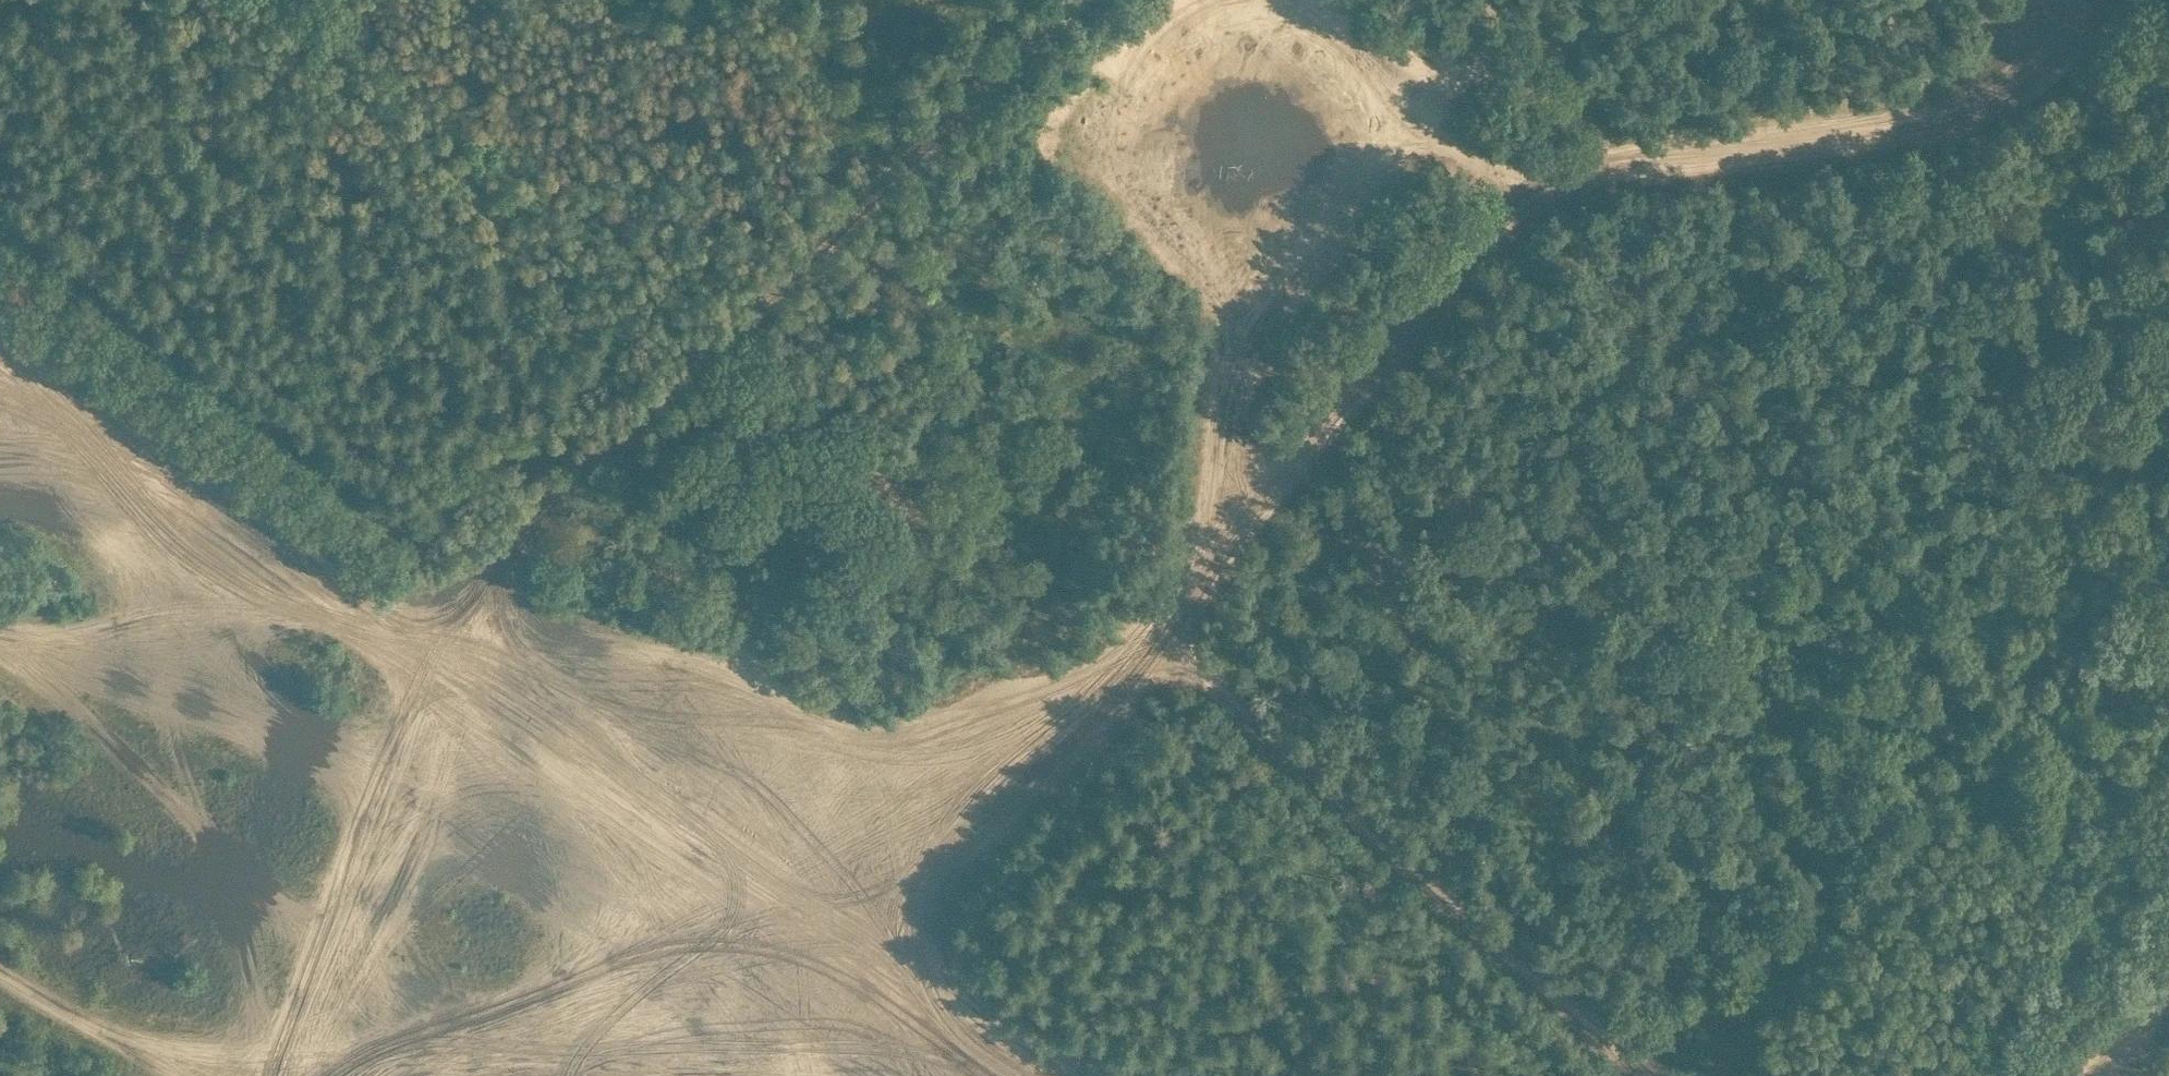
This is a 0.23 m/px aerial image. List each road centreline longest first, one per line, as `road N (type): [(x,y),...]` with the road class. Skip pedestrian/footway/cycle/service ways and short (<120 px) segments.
road 1 (track): [(0,427),(608,753),(1036,1075)]
road 2 (track): [(1062,0),(680,346)]

